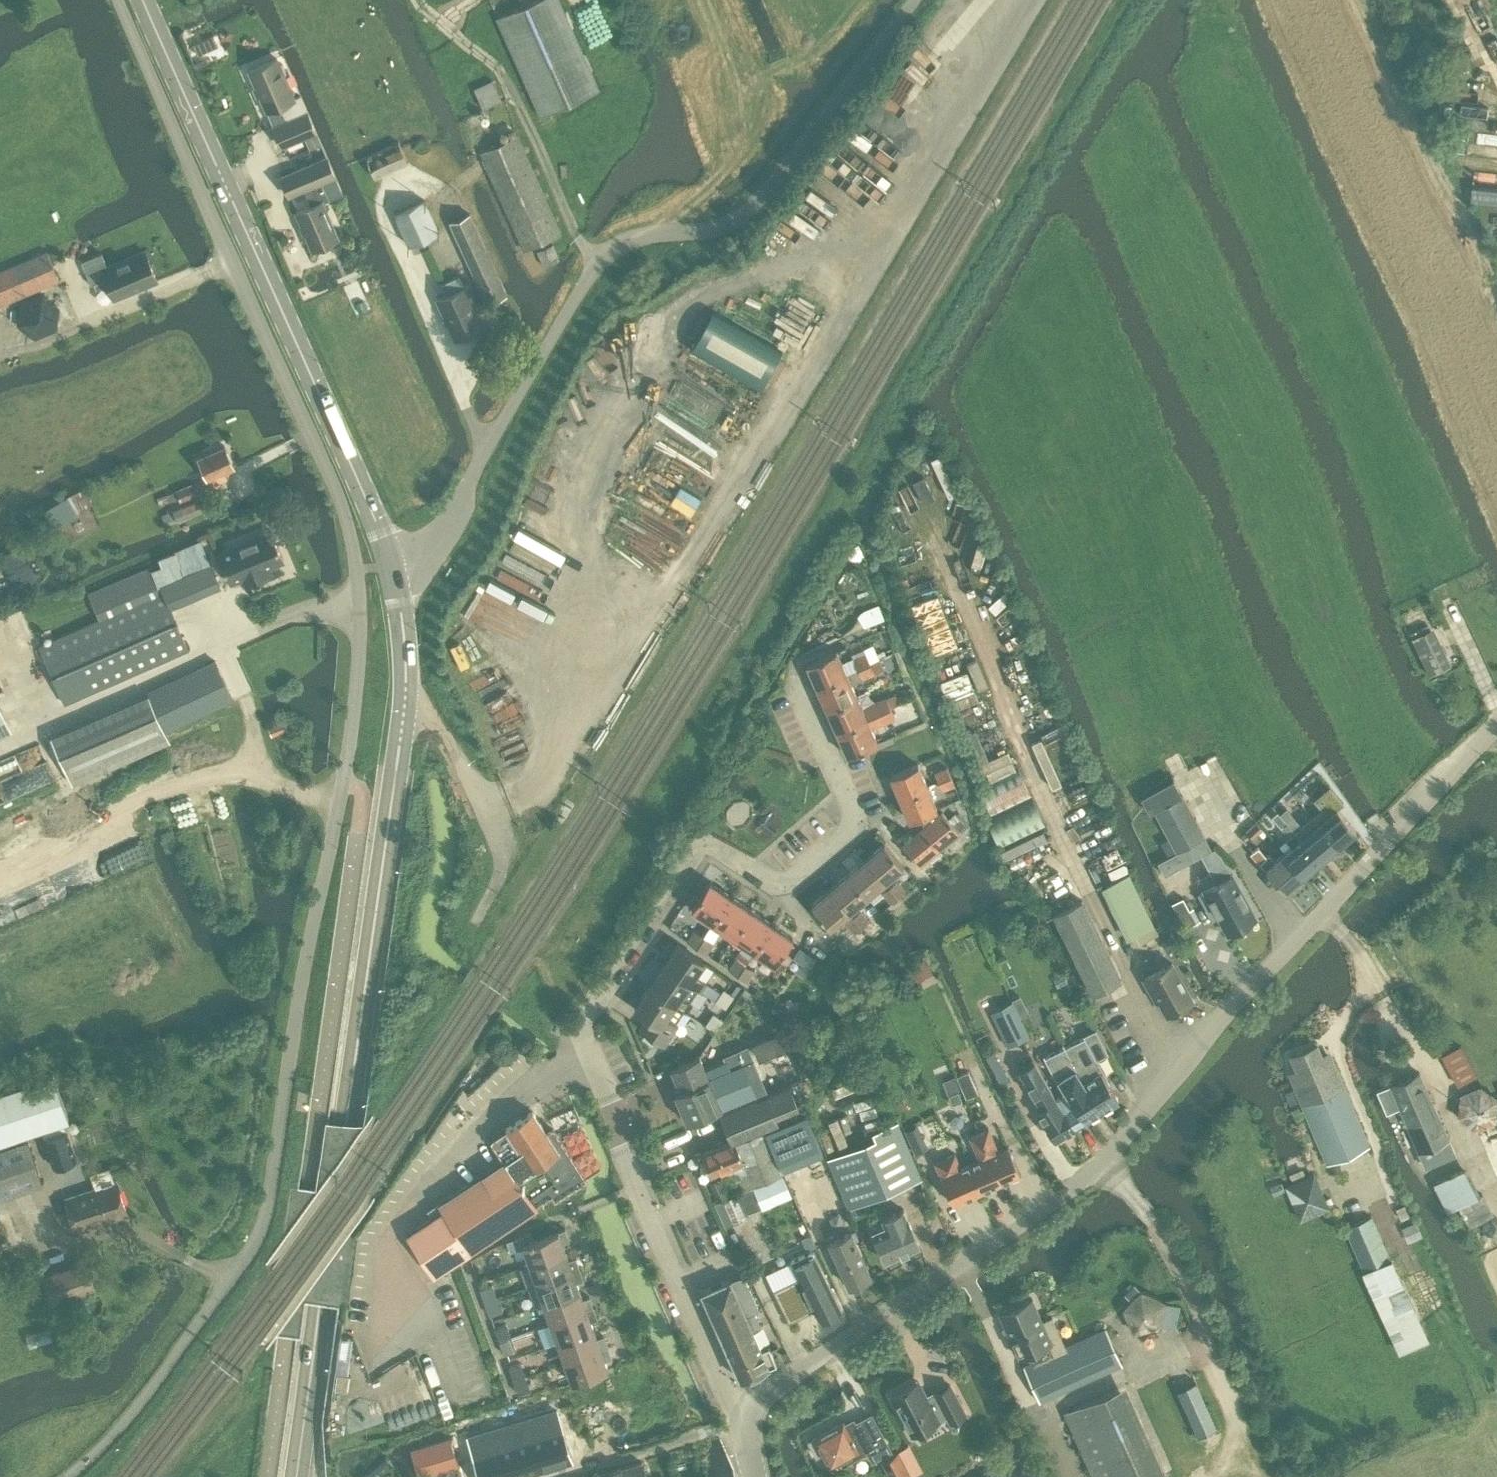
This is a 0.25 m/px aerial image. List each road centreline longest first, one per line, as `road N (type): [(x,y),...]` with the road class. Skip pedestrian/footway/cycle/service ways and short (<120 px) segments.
road 1 (unclassified): [(68,1476),(134,1411),(262,1225),(344,776),(360,639),(344,509),(118,0)]
road 2 (residential): [(749,1411),(778,1383),(997,1242),(1103,1157),(1459,761)]
road 3 (secondary): [(296,1476),(403,716),(404,642),(392,565)]
road 4 (unclassified): [(392,565),(412,560),(441,532),(609,248),(632,236),(719,225),(750,207),(914,0)]
road 5 (secondary): [(392,565),(143,0)]
road 6 (residential): [(796,677),(857,821),(782,886),(697,841),(597,990),(584,1026)]
road 7 (residential): [(749,1411),(729,1396),(624,1152),(584,1026)]

